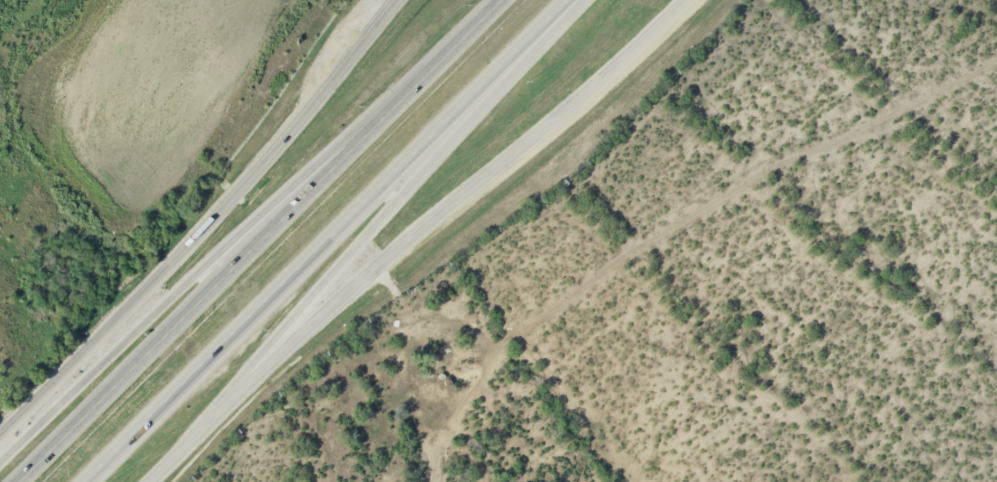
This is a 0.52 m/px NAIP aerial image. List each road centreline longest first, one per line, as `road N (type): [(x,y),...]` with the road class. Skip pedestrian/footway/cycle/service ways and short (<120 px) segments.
road 1 (motorway): [(90,481),(569,0)]
road 2 (motorway): [(452,49),(14,481)]
road 3 (motorway): [(452,49),(284,194),(0,462)]
road 4 (motorway): [(206,429),(247,369),(584,0)]
road 5 (secondary): [(153,481),(329,309),(534,135)]
road 6 (secondary): [(266,156),(0,432)]
road 7 (secondary): [(534,135),(682,0)]
road 8 (secondary): [(363,42),(266,156)]

